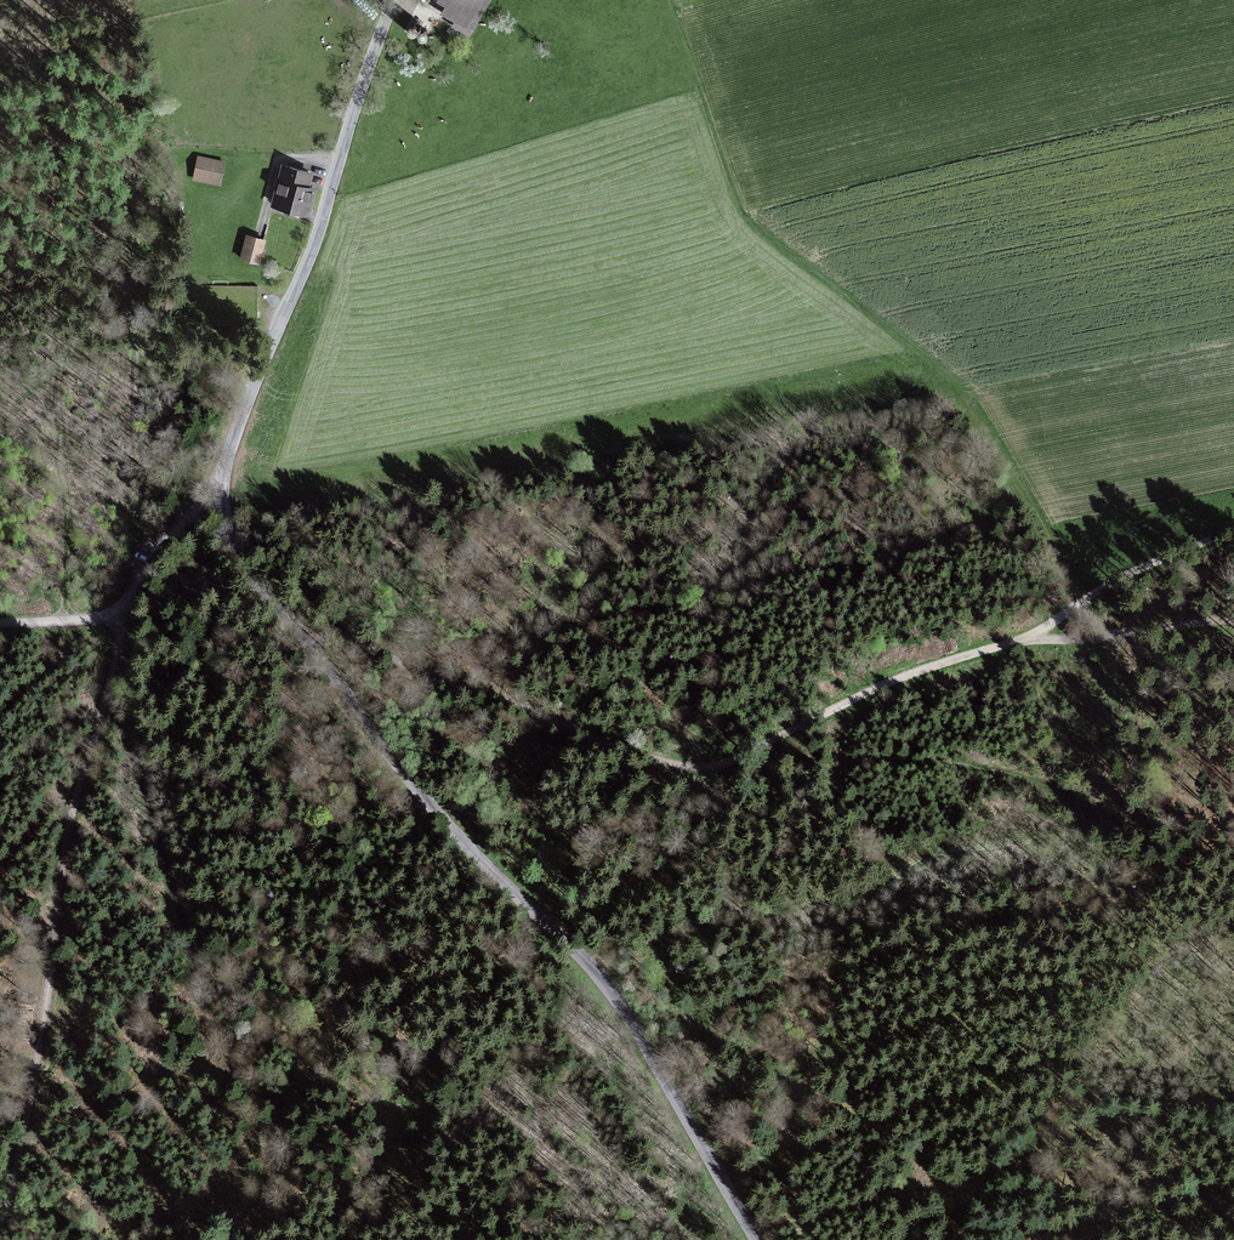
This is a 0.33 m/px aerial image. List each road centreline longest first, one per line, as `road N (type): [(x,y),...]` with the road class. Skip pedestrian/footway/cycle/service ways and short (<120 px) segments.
road 1 (tertiary): [(395,0),(316,243),(234,439),(223,479),(226,517),(254,582),(411,783),(614,993),(757,1239)]
road 2 (track): [(1027,637),(903,677),(759,748),(704,765),(654,756),(376,652),(300,632)]
road 3 (track): [(14,1239),(75,809),(114,683),(121,613)]
road 4 (track): [(303,1239),(213,1018),(135,761),(106,712)]
road 5 (track): [(1233,529),(1131,568),(1027,637)]
road 6 (track): [(1027,637),(1233,628)]
road 7 (track): [(736,189),(667,0)]
road 8 (track): [(223,479),(121,613)]
road 9 (track): [(121,613),(0,623)]

